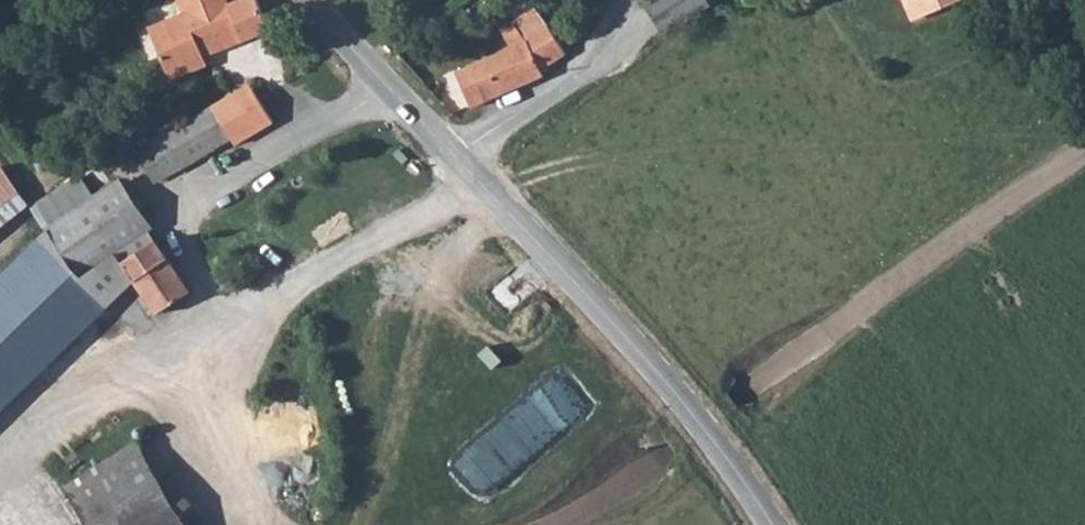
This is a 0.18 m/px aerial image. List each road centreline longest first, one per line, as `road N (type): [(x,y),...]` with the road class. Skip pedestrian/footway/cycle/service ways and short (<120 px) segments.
road 1 (track): [(556,524),(1084,157)]
road 2 (track): [(0,452),(95,359),(224,324),(479,185)]
road 3 (tertiary): [(771,524),(702,426),(454,159)]
road 4 (track): [(500,207),(417,265),(370,315),(362,359),(364,501),(353,524)]
road 5 (unclassified): [(454,159),(577,71),(626,0)]
road 6 (tertiary): [(454,159),(306,0)]

